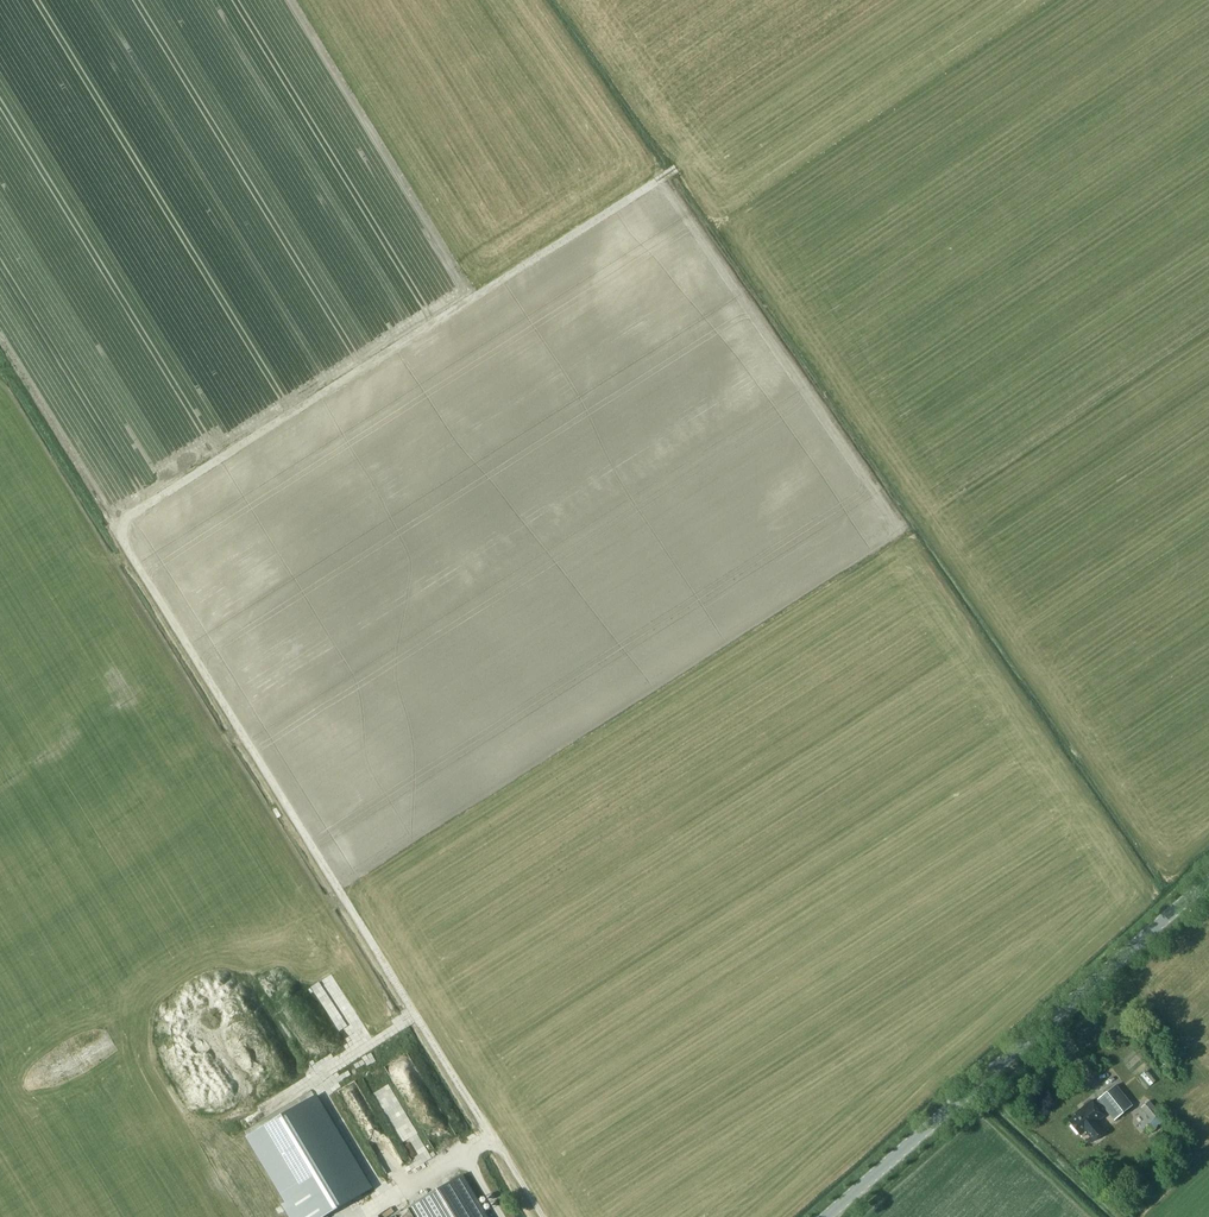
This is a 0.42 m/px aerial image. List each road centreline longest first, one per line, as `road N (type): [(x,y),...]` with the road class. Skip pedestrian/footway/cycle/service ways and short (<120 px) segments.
road 1 (tertiary): [(822,1216),(1208,875)]

